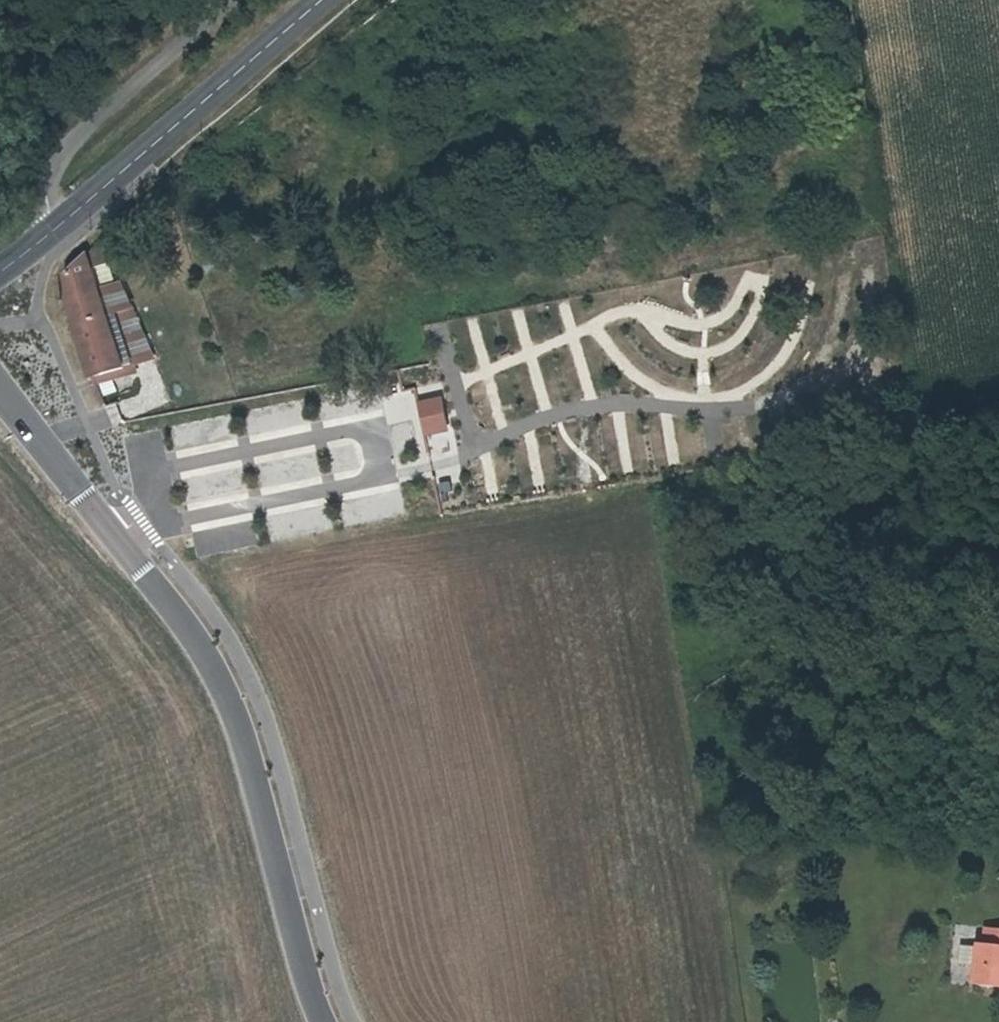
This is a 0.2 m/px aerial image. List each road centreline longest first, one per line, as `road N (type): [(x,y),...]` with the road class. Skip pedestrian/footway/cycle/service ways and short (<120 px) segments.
road 1 (residential): [(322,1021),(239,726),(215,669),(0,395)]
road 2 (secondary): [(323,0),(58,226)]
road 3 (unclassified): [(231,0),(79,140),(56,175),(50,211),(58,226)]

